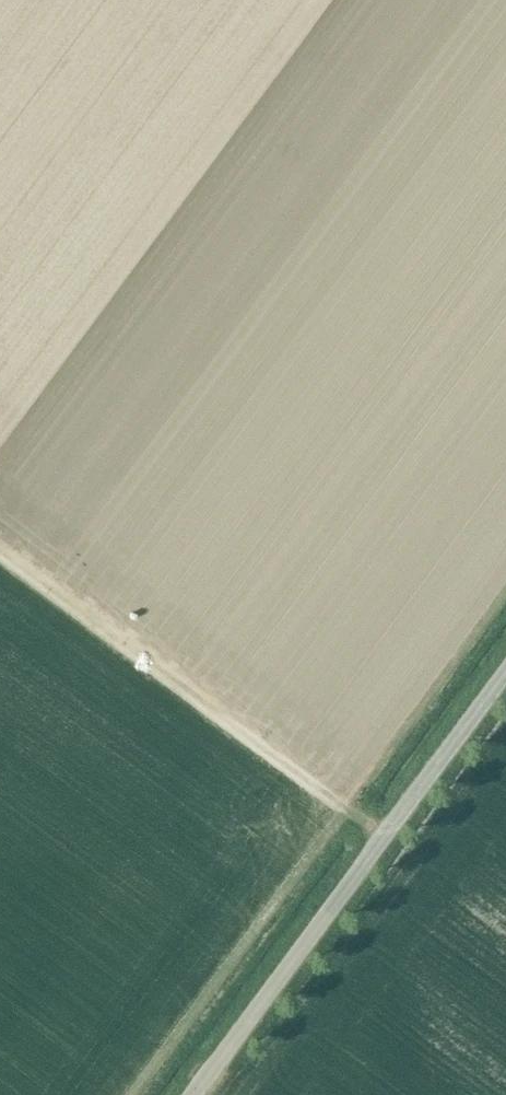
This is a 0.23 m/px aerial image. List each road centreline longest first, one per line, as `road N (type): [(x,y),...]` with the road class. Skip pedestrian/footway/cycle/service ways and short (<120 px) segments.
road 1 (unclassified): [(199,1094),(505,694)]

